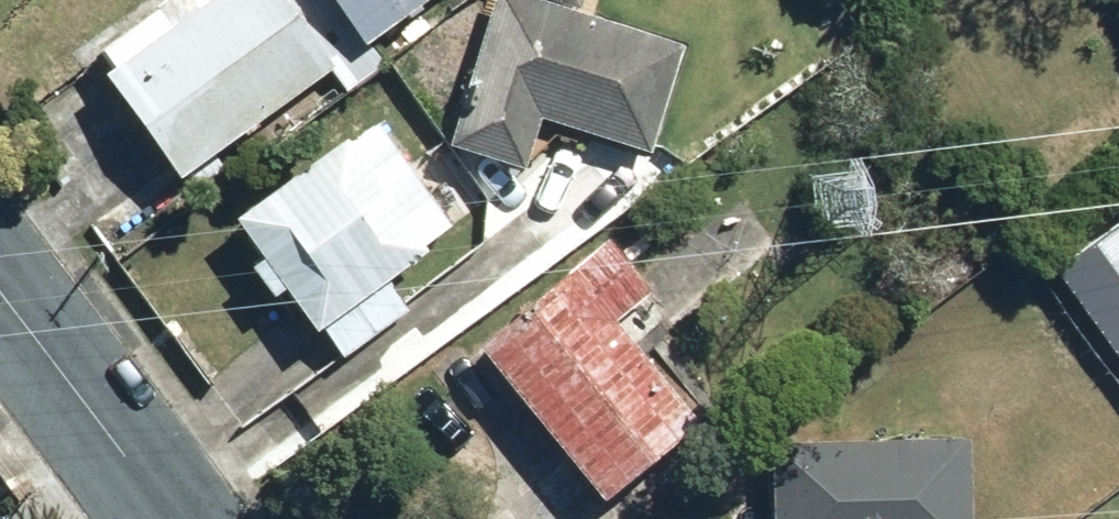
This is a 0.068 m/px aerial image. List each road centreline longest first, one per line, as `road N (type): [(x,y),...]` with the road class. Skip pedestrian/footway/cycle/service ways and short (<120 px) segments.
road 1 (residential): [(0,274),(185,518)]

